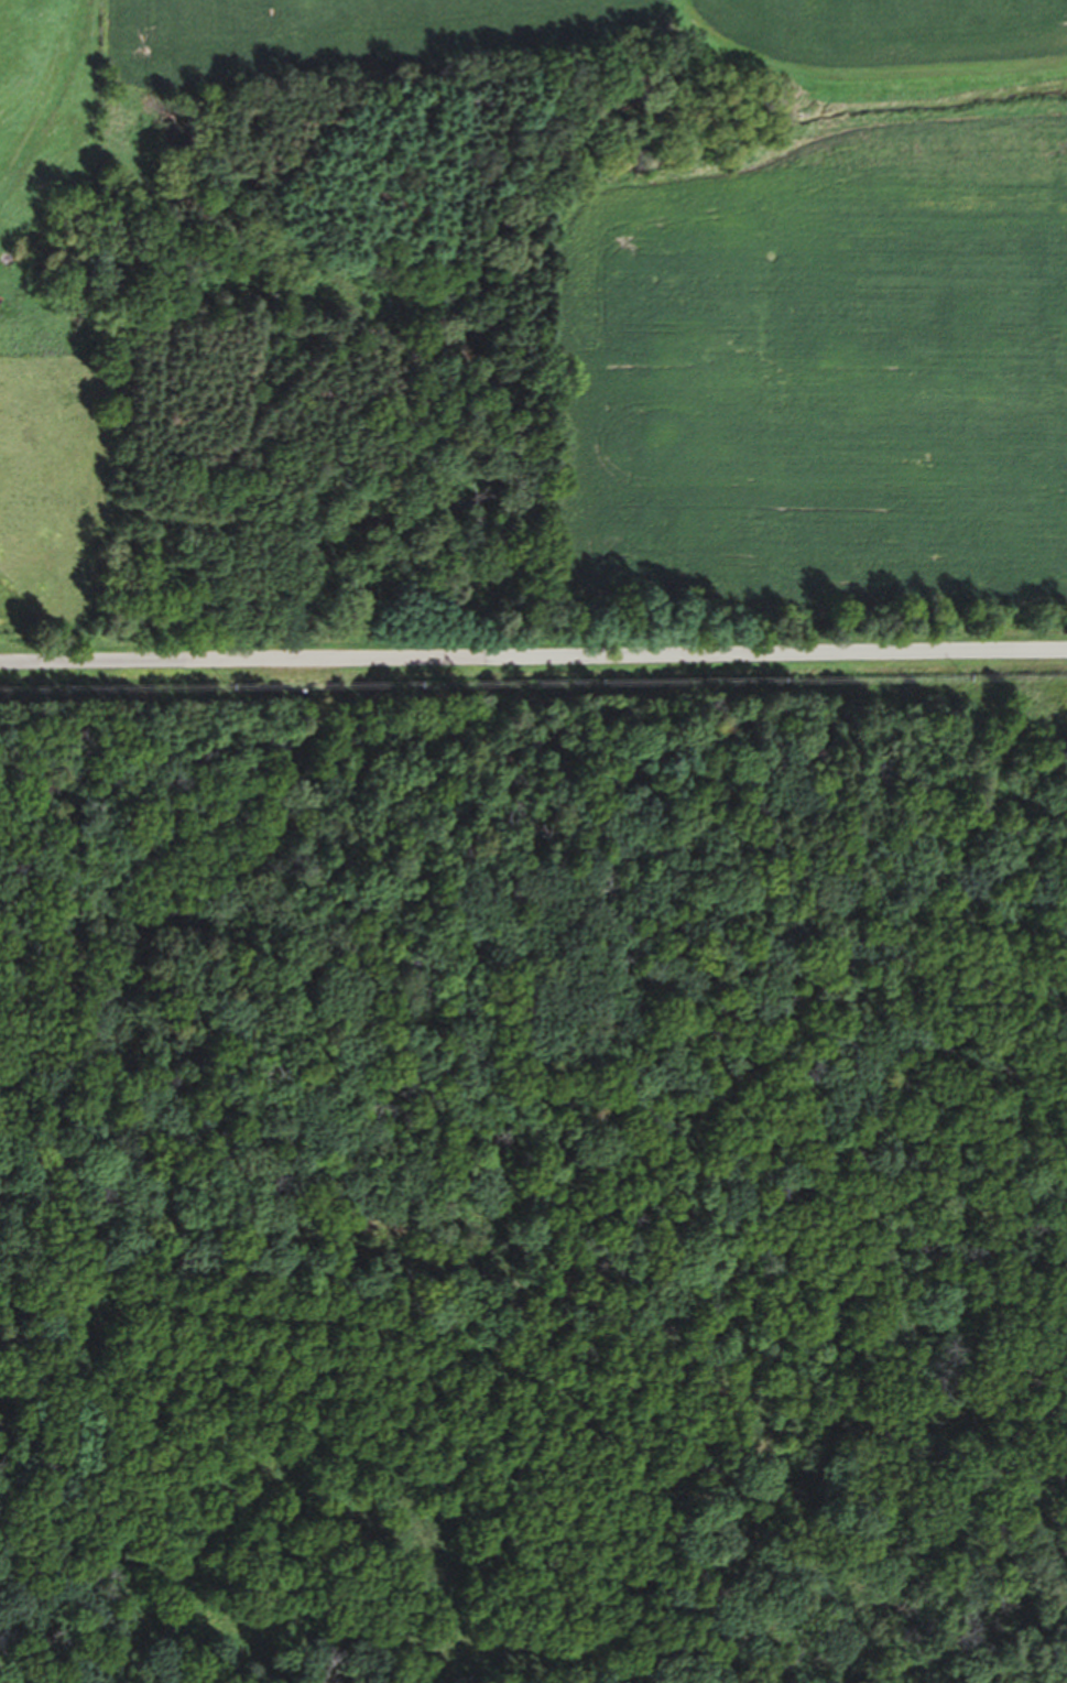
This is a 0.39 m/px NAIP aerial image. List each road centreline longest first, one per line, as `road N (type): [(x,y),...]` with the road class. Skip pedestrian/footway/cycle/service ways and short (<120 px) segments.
road 1 (residential): [(0,663),(1066,651)]

